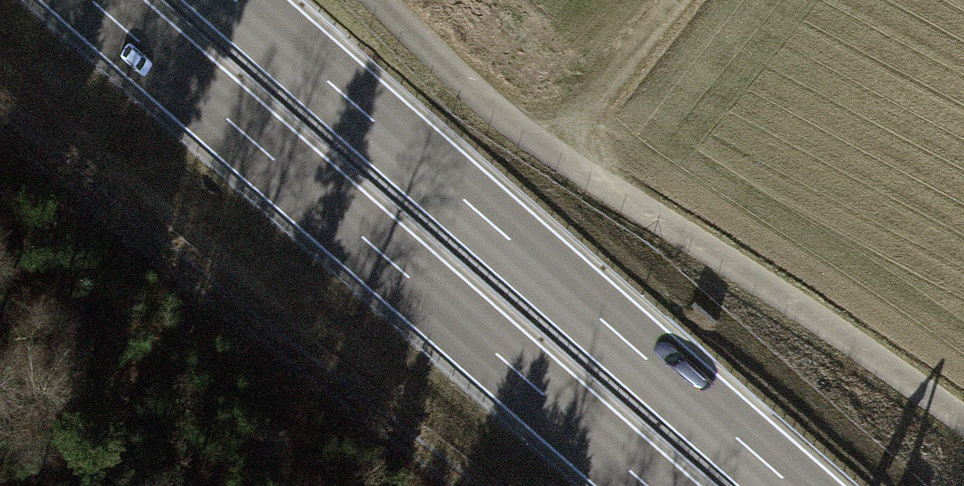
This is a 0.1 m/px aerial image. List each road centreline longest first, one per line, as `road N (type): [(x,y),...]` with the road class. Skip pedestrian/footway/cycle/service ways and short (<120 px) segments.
road 1 (trunk): [(792,485),(234,0)]
road 2 (trunk): [(93,0),(648,485)]
road 3 (track): [(963,419),(797,292),(545,153),(383,0)]
road 4 (track): [(0,109),(465,485)]
road 5 (track): [(670,0),(545,153)]

